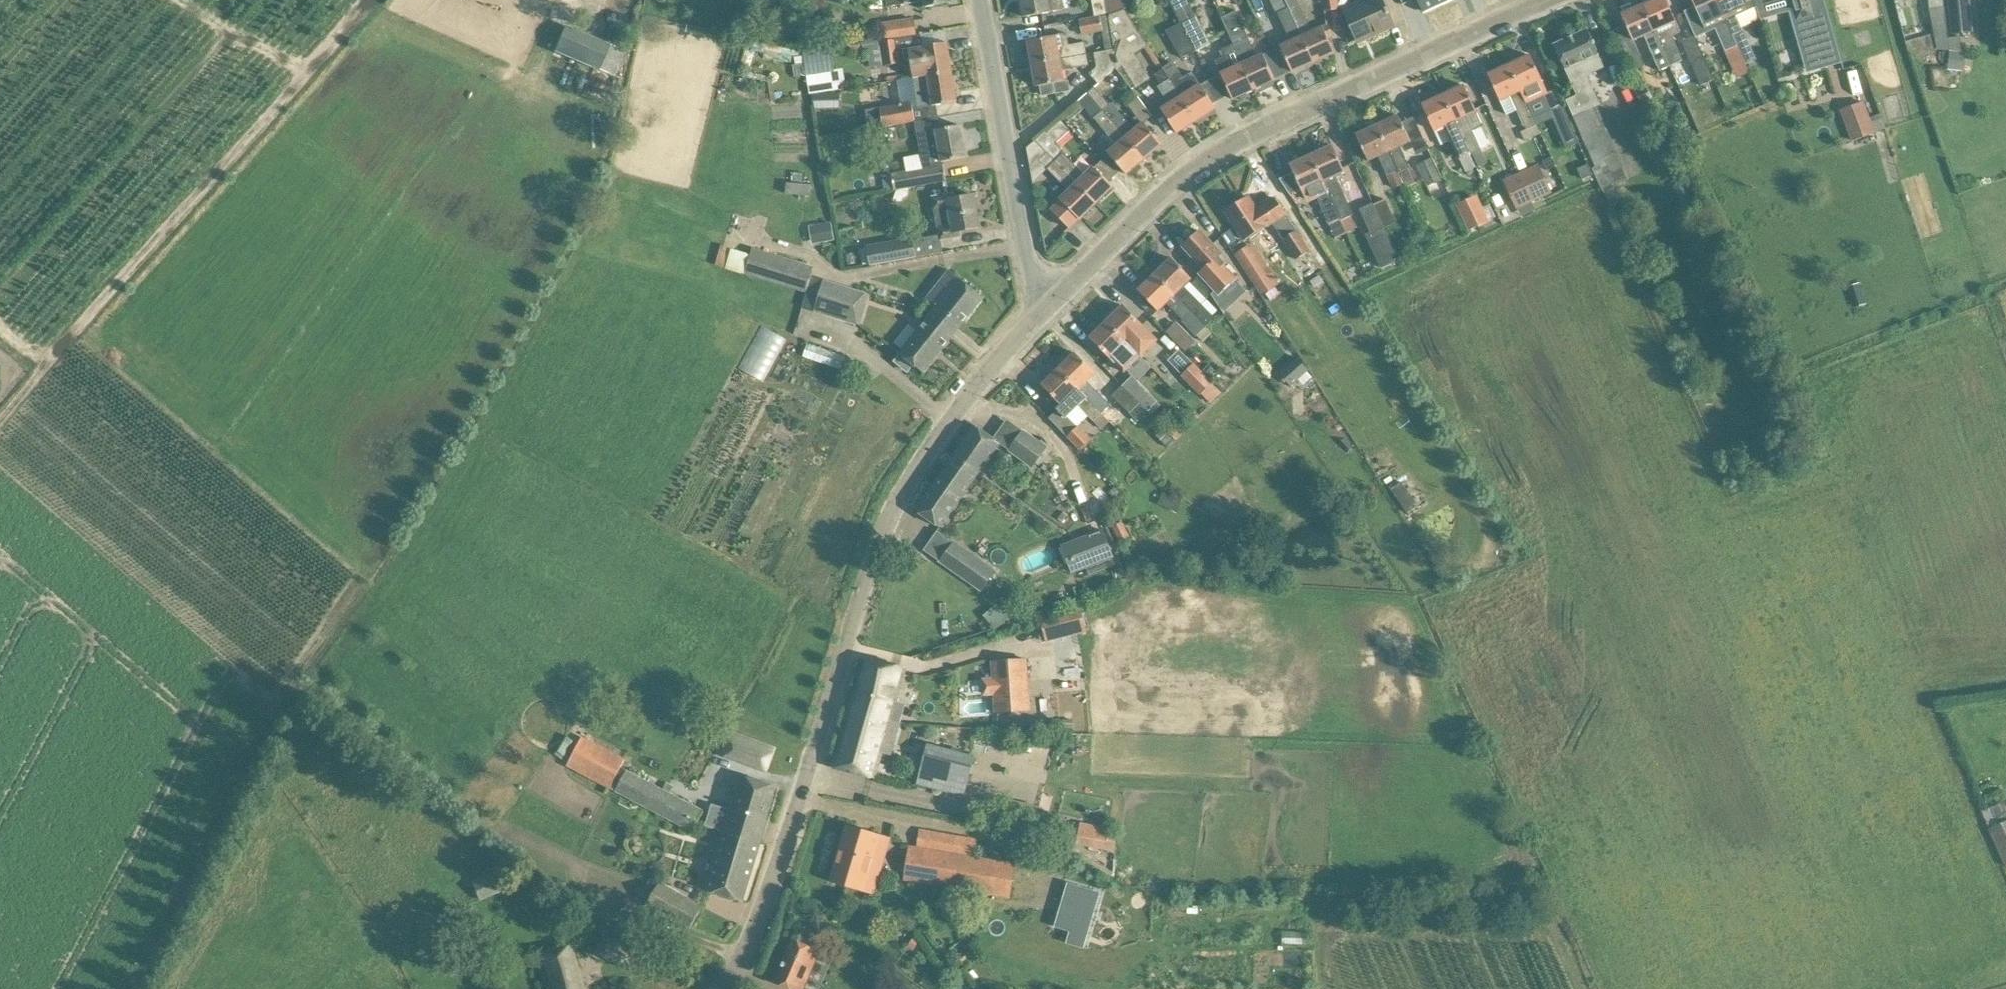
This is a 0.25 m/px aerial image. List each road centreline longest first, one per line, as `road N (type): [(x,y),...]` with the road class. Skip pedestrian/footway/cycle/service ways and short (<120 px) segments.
road 1 (unclassified): [(722,988),(765,906),(884,535),(947,424),(1038,316)]
road 2 (residential): [(1038,316),(1208,159),(1549,0)]
road 3 (track): [(380,0),(0,423)]
road 4 (residential): [(1038,316),(982,0)]

